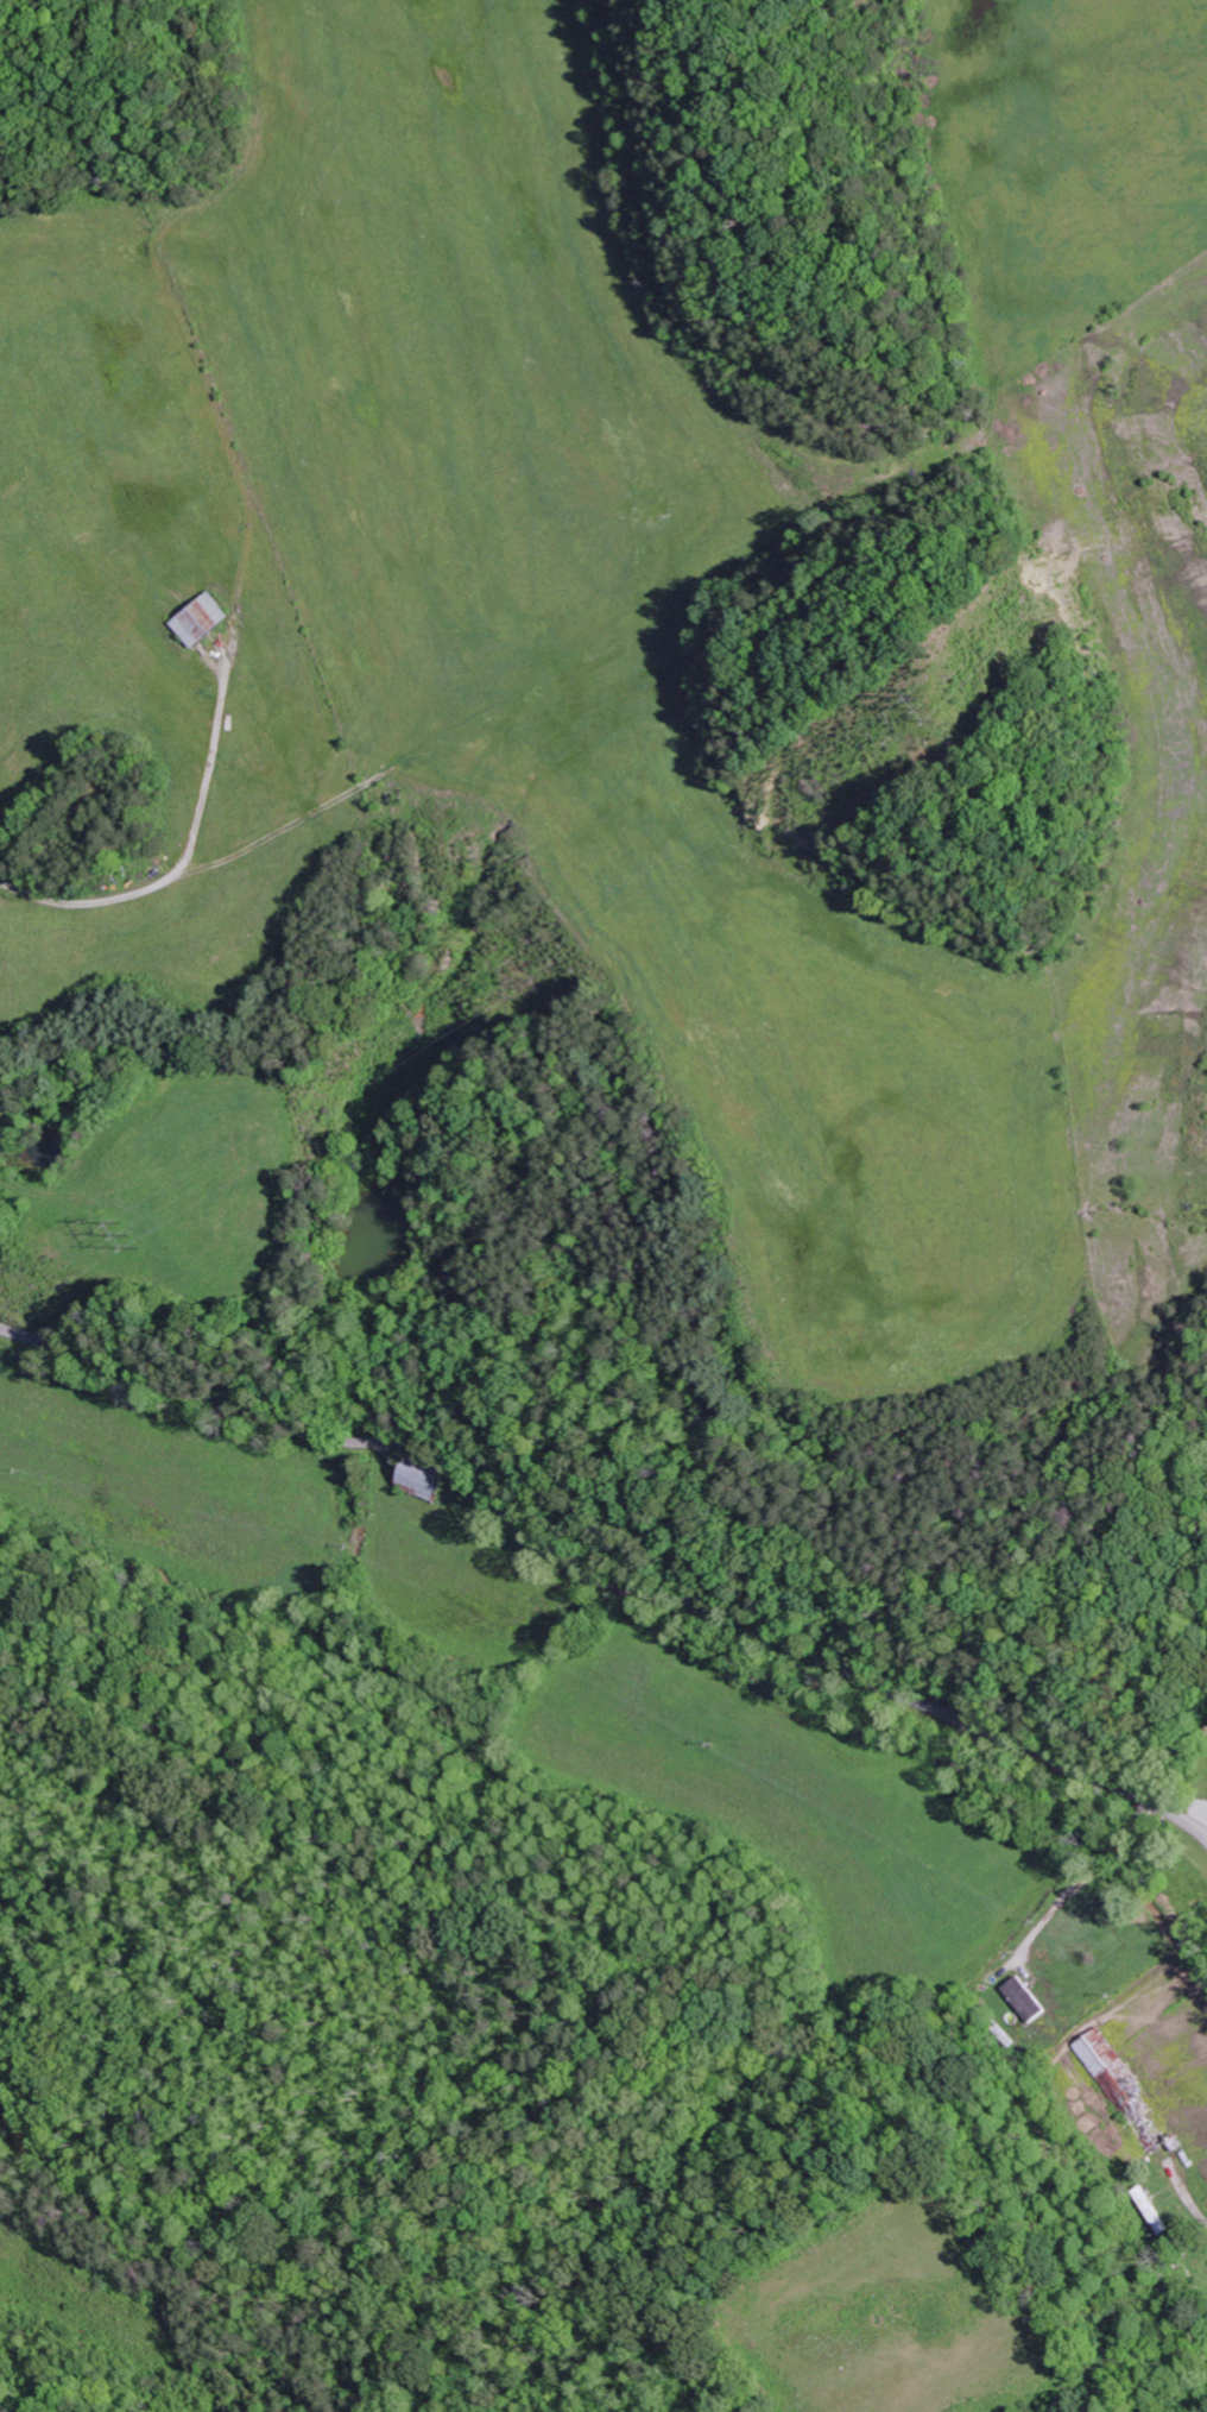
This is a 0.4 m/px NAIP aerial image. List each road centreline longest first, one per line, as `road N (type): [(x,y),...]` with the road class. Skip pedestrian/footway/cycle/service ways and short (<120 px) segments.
road 1 (residential): [(37,1337),(317,1436),(1206,1829)]
road 2 (residential): [(0,881),(55,900),(99,900),(166,882),(187,859),(251,521),(200,360),(153,252),(163,229),(239,160)]

